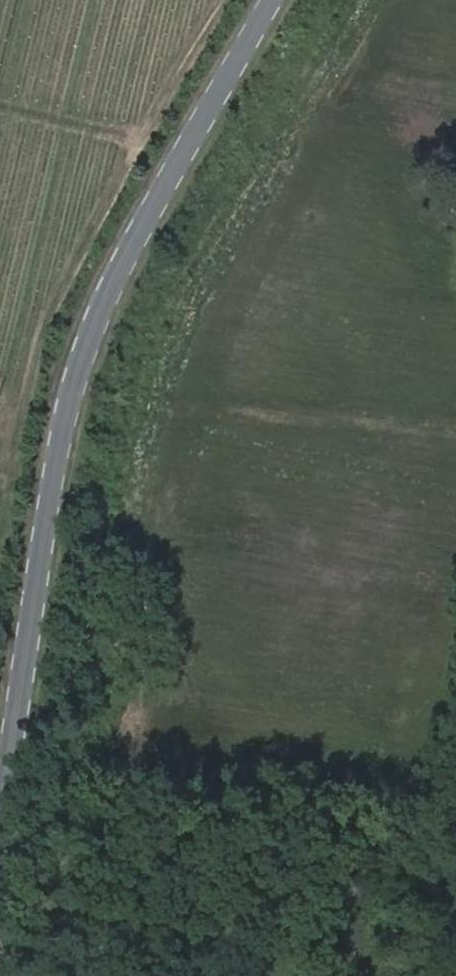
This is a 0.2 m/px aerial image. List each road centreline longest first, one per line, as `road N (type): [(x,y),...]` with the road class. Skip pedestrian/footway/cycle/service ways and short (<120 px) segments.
road 1 (tertiary): [(289,0),(109,322),(74,422),(0,906)]
road 2 (track): [(220,0),(52,302),(30,363),(0,528)]
road 3 (track): [(0,106),(139,140)]

